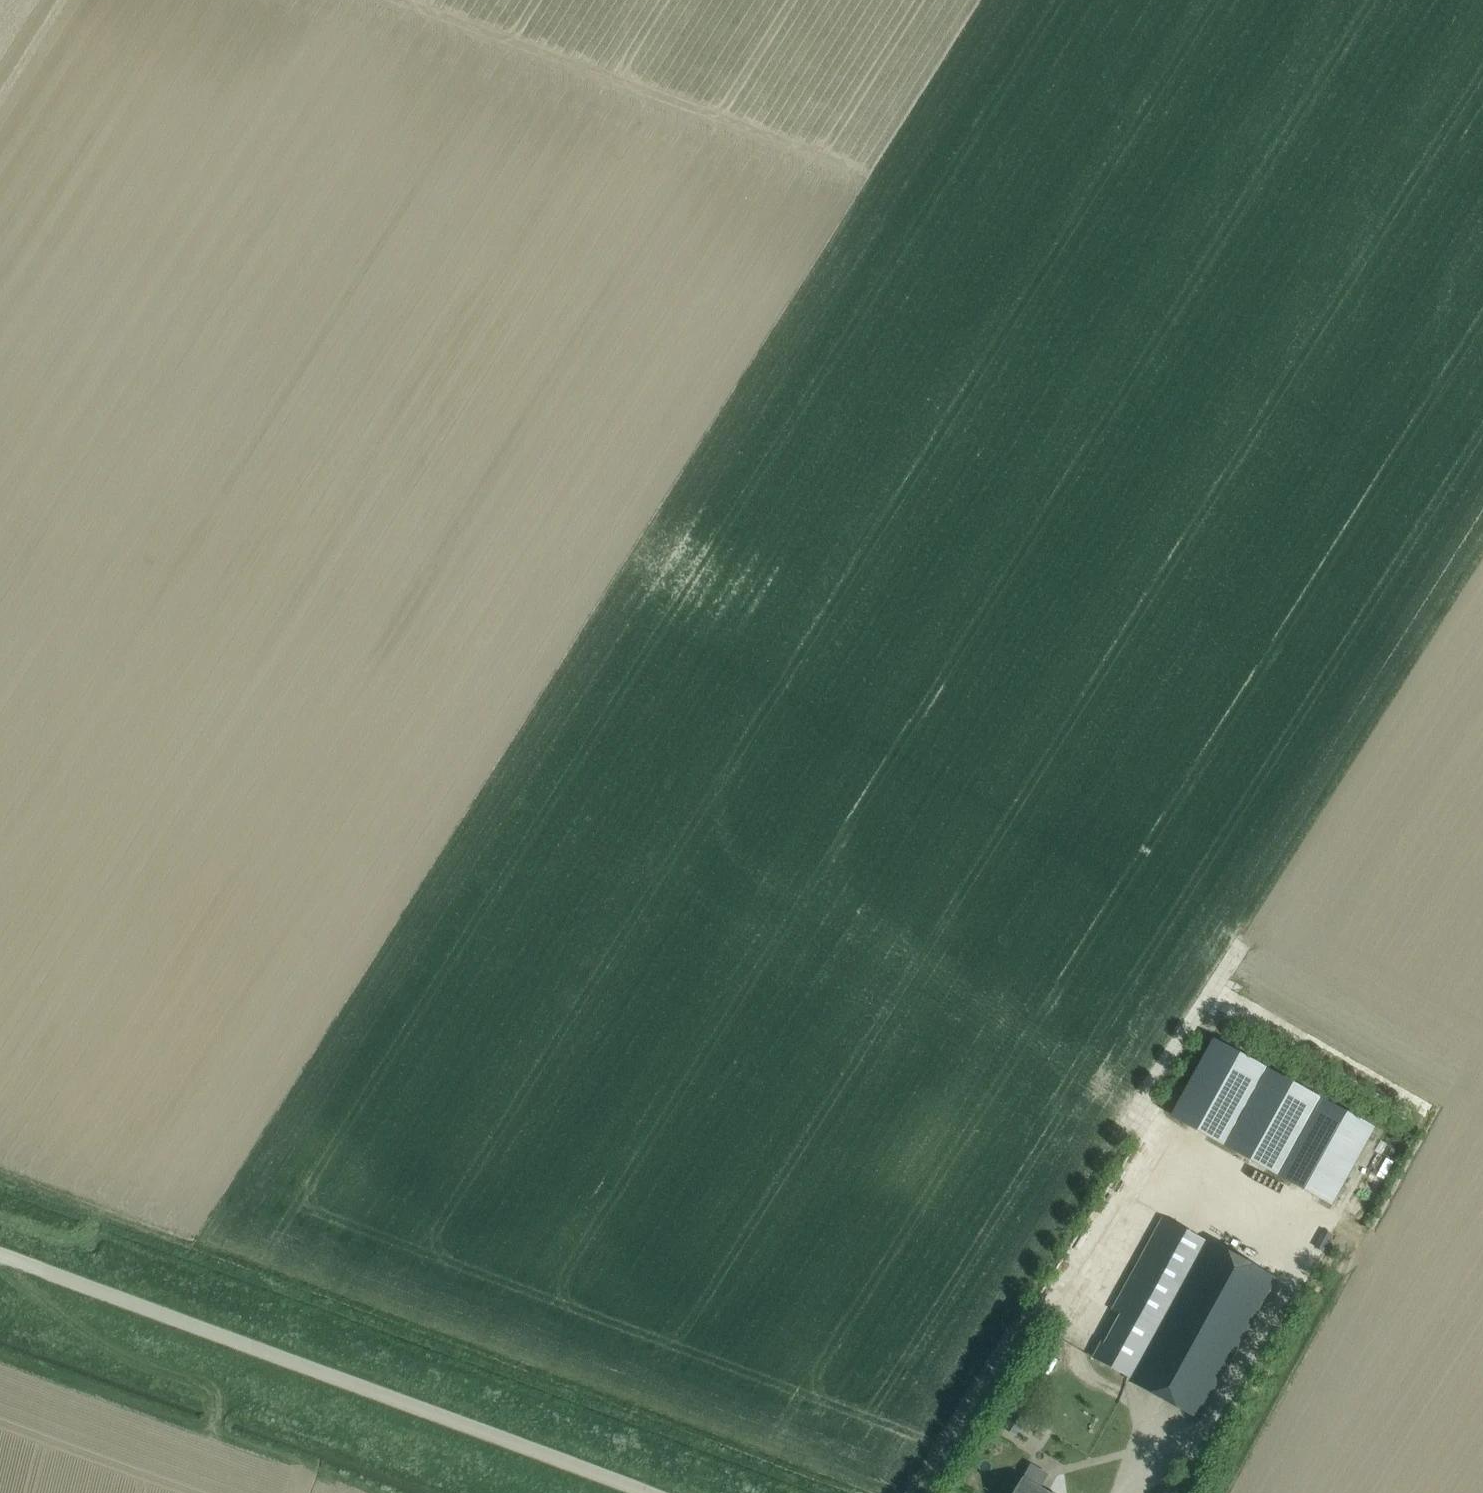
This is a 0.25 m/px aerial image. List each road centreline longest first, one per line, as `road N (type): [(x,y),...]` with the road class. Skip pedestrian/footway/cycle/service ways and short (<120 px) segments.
road 1 (unclassified): [(642,1492),(0,1254)]

